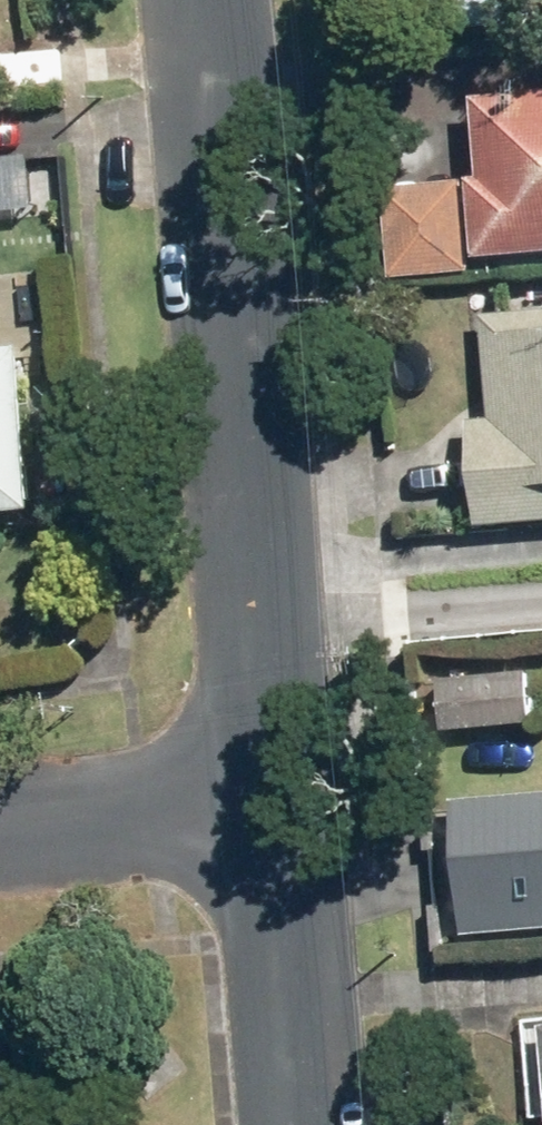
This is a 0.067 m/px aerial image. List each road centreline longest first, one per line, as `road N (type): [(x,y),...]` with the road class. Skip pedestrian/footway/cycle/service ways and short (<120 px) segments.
road 1 (residential): [(192,0),(264,799)]
road 2 (residential): [(264,799),(297,1124)]
road 3 (residential): [(0,825),(264,799)]

